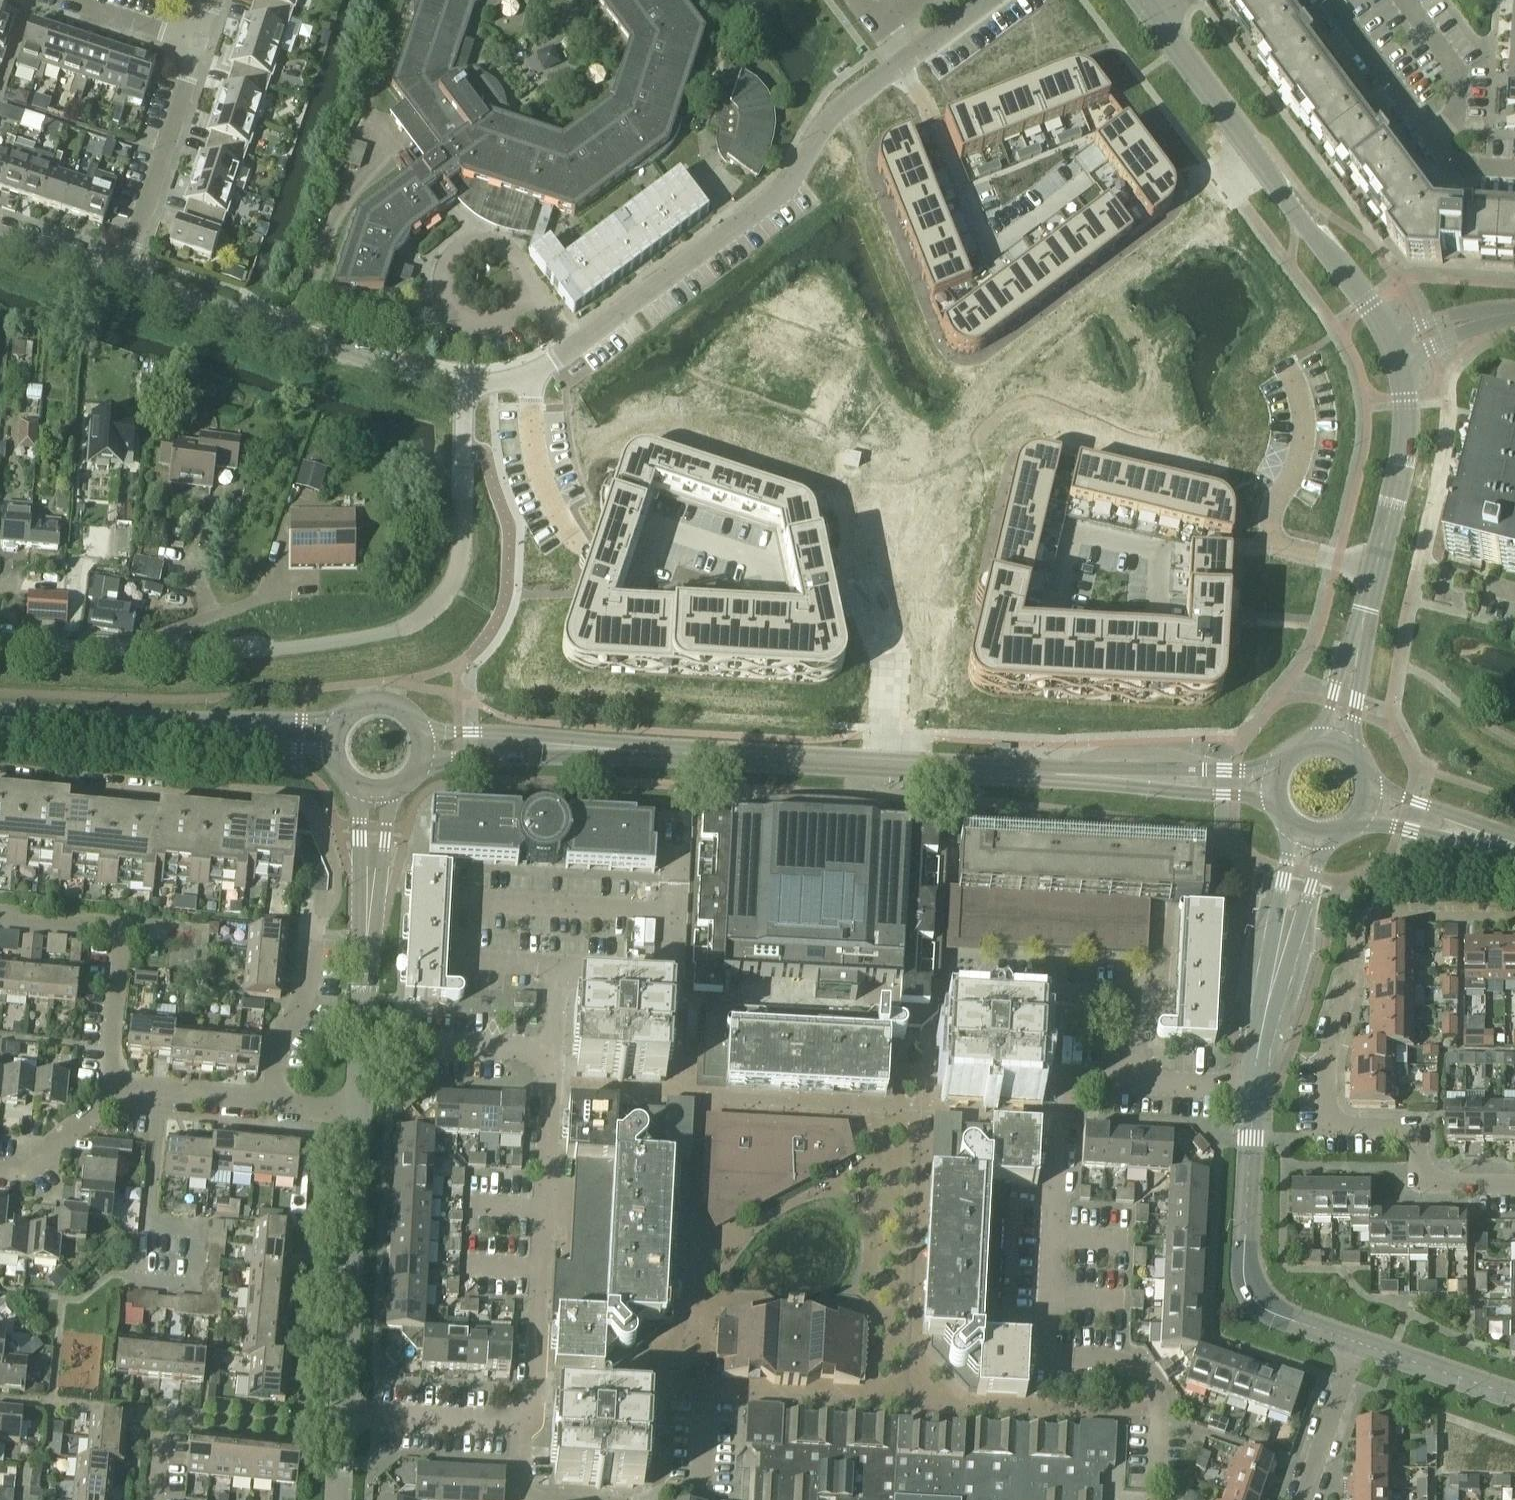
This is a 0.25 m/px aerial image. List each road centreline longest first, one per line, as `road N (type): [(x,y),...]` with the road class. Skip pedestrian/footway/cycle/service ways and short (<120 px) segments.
road 1 (residential): [(0,640),(148,652),(257,651),(416,622),(450,589),(461,558),(467,381)]
road 2 (residential): [(271,1102),(275,1037),(304,996),(313,921),(331,901),(334,875),(308,808),(295,798),(229,792),(205,803),(0,782)]
road 3 (residential): [(982,0),(831,111),(789,185),(526,374)]
road 4 (residential): [(1514,1184),(1427,1182),(1418,1175),(1419,1138),(1409,1128),(1333,1127),(1326,1108),(1329,1051),(1368,918),(1514,918)]
road 5 (residential): [(1155,1487),(1156,1397),(1135,1368),(1050,1359),(1060,1092),(1084,1077),(1130,1079)]
road 6 (tertiary): [(1062,775),(625,750)]
road 7 (residential): [(520,1427),(534,1382),(552,1051)]
road 8 (residential): [(467,381),(422,375),(120,276)]
road 9 (unclassified): [(1357,1342),(1272,1313),(1248,1293),(1240,1271),(1252,1089)]
road 10 (residential): [(1376,571),(1265,549),(1264,521),(1304,431),(1283,365)]
road 11 (unclassified): [(344,1416),(358,1108)]
road 12 (unclassified): [(1397,354),(1225,119)]
road 13 (residential): [(927,998),(966,991),(1133,1000),(1130,1079)]
road 14 (residential): [(0,916),(118,927),(108,1090)]
road 15 (unclassified): [(1252,1089),(1326,832)]
road 16 (unclassified): [(1297,826),(1260,1004),(1252,1089)]
road 17 (tertiary): [(337,722),(138,714),(90,722)]
road 18 (residential): [(120,276),(197,45)]
road 19 (tertiary): [(90,722),(331,747)]
road 20 (unclassified): [(1376,571),(1401,467),(1397,354)]
road 21 (tertiary): [(1062,775),(1276,799)]
road 22 (tertiary): [(1277,771),(1062,775)]
road 23 (residential): [(1314,0),(1443,157)]
road 24 (tertiary): [(625,750),(423,729)]
road 25 (tertiary): [(423,760),(625,750)]
road 26 (residential): [(526,374),(543,487),(569,532),(592,551)]
road 27 (residential): [(552,1051),(557,966),(665,973)]
road 28 (residential): [(361,1042),(552,1051)]
road 29 (residential): [(1443,157),(1464,90),(1403,0)]
road 30 (residential): [(344,1416),(520,1427)]
road 31 (residential): [(146,1264),(162,1094)]
road 32 (unclassified): [(1514,1396),(1357,1342)]
road 33 (residential): [(1304,1499),(1357,1342)]
road 34 (tertiary): [(1357,816),(1514,858)]
road 35 (unclassified): [(353,785),(367,944)]
road 36 (unclassified): [(367,944),(392,790)]
road 37 (tertiary): [(1514,834),(1368,783)]
road 38 (residential): [(108,1090),(29,1176),(0,1173)]
road 39 (residential): [(62,0),(197,45)]
road 40 (unclassified): [(1350,749),(1368,645),(1366,610)]
road 41 (unclassified): [(1366,610),(1320,739)]
road 42 (residential): [(703,1404),(699,1492),(656,1499)]
road 43 (residential): [(120,276),(0,236)]
road 44 (residential): [(1514,313),(1458,324),(1397,354)]
road 45 (residential): [(1153,19),(1225,119)]
road 46 (residential): [(1130,1079),(1252,1089)]

